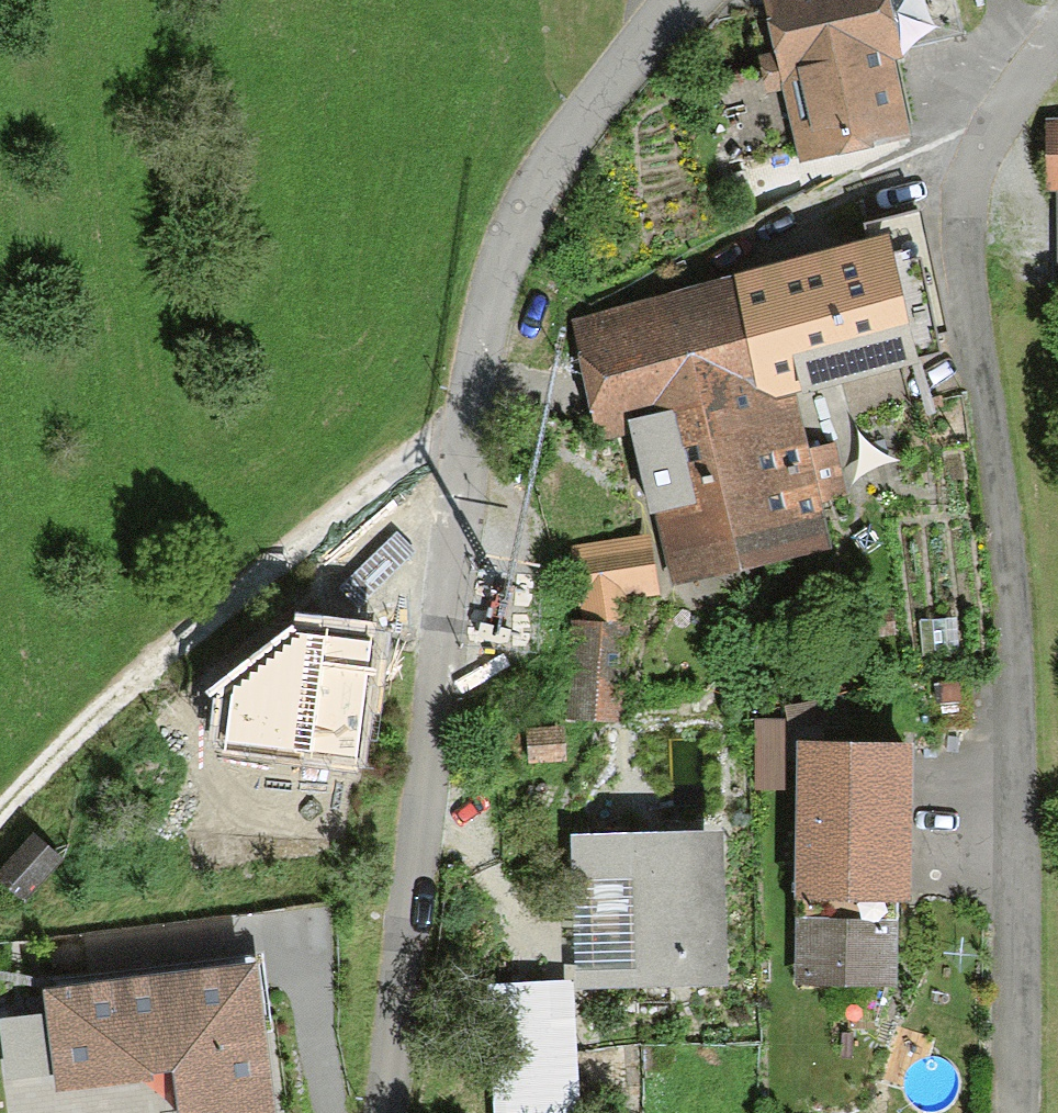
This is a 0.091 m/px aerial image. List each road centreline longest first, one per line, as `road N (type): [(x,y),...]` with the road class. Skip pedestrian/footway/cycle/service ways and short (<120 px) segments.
road 1 (residential): [(375,1112),(411,784),(460,484),(482,278),(564,137),(671,0)]
road 2 (residential): [(1006,1112),(1001,516),(968,303),(959,139),(1057,15)]
road 3 (track): [(0,809),(75,725),(469,400)]

